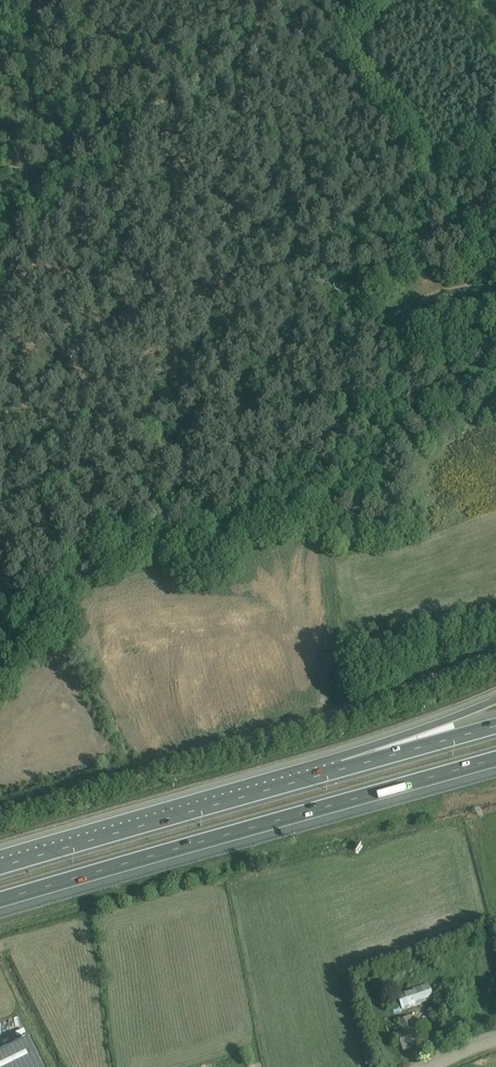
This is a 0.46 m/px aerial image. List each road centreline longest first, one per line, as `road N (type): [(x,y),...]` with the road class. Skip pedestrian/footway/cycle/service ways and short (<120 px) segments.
road 1 (unclassified): [(0,815),(410,698),(495,656)]
road 2 (motorway): [(0,900),(495,757)]
road 3 (motorway): [(305,780),(0,867)]
road 4 (motorway): [(495,700),(350,753),(305,780)]
road 5 (motorway): [(495,726),(305,780)]

